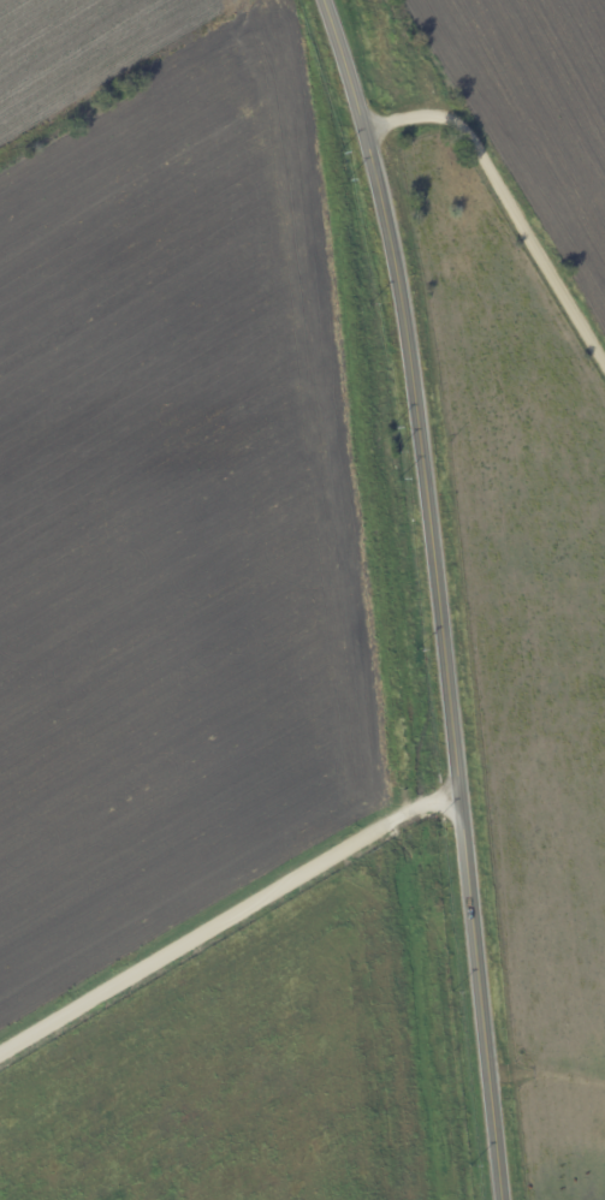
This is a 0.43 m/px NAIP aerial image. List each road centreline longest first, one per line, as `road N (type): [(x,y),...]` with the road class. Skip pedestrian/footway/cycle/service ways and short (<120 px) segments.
road 1 (tertiary): [(502,1199),(398,281),(323,0)]
road 2 (residential): [(0,1054),(401,816),(461,801)]
road 3 (residential): [(604,364),(464,131),(428,117),(363,131)]

